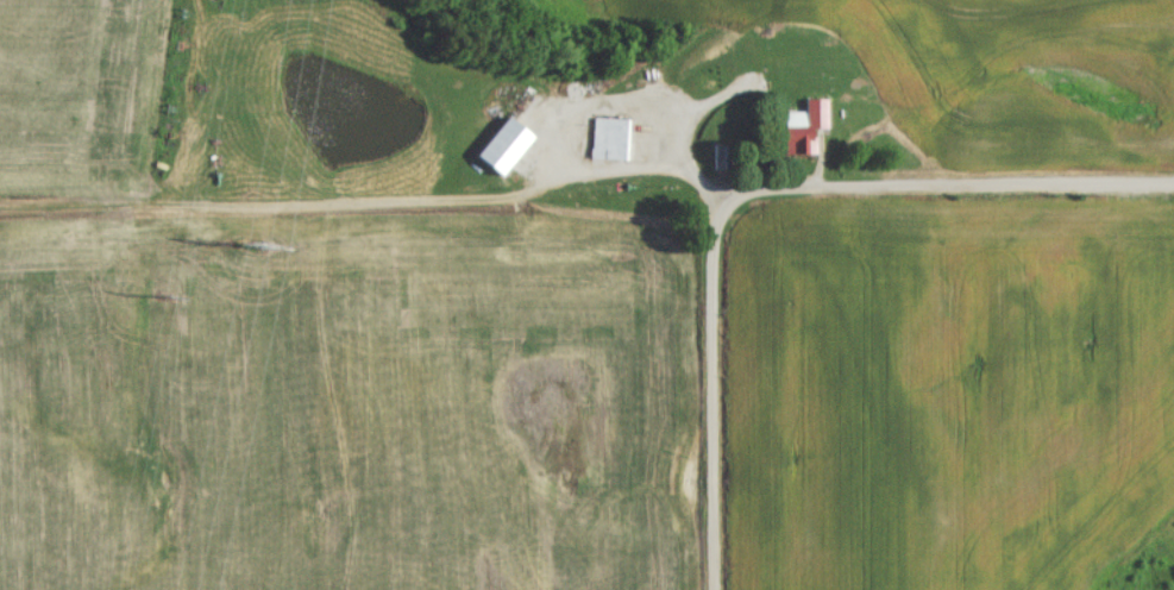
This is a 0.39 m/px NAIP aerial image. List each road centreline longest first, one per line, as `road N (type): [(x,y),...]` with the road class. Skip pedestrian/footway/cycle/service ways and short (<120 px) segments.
road 1 (residential): [(222,211),(509,203),(601,175),(667,178),(715,197),(1173,191)]
road 2 (residential): [(717,589),(715,197)]
road 3 (residential): [(0,218),(222,211)]

